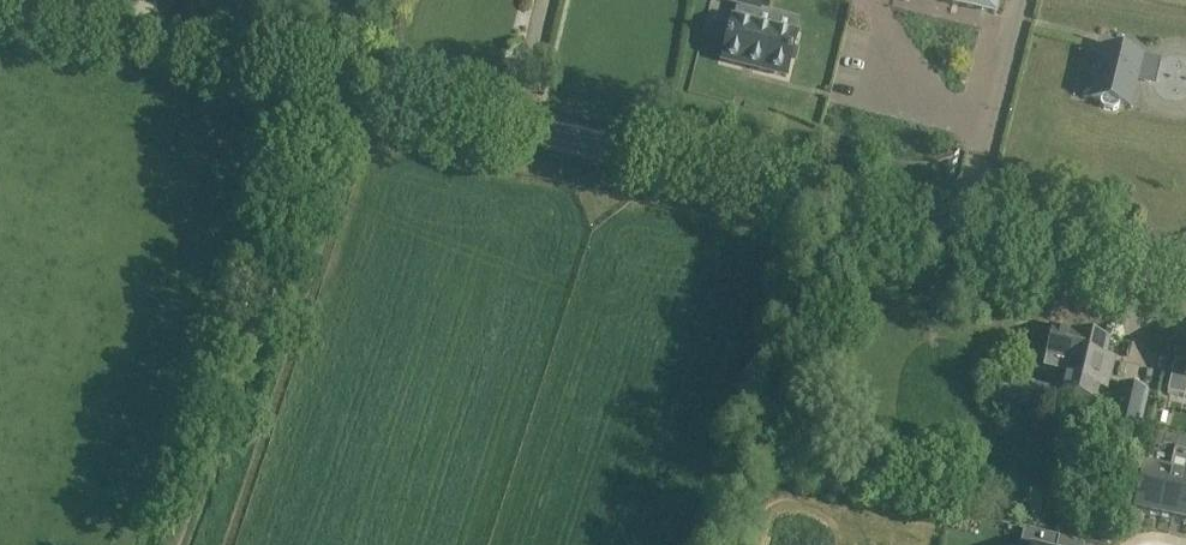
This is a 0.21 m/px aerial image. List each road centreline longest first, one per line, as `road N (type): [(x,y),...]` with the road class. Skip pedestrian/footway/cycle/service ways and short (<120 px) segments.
road 1 (unclassified): [(0,6),(1185,283)]
road 2 (track): [(335,83),(183,544)]

